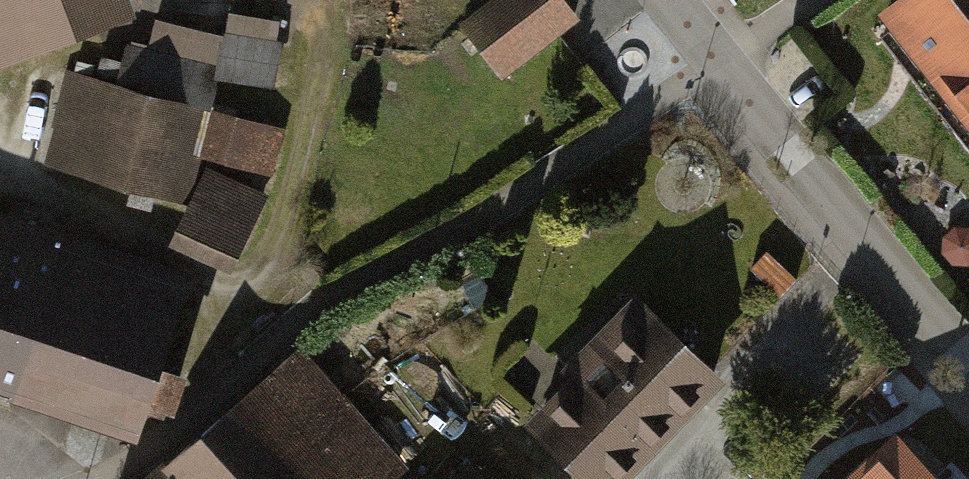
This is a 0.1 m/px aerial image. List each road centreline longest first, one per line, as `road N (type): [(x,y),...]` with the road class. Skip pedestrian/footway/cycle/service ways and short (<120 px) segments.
road 1 (track): [(809,0),(550,173),(303,312),(252,358)]
road 2 (residential): [(968,360),(671,0)]
road 3 (track): [(863,235),(651,478)]

